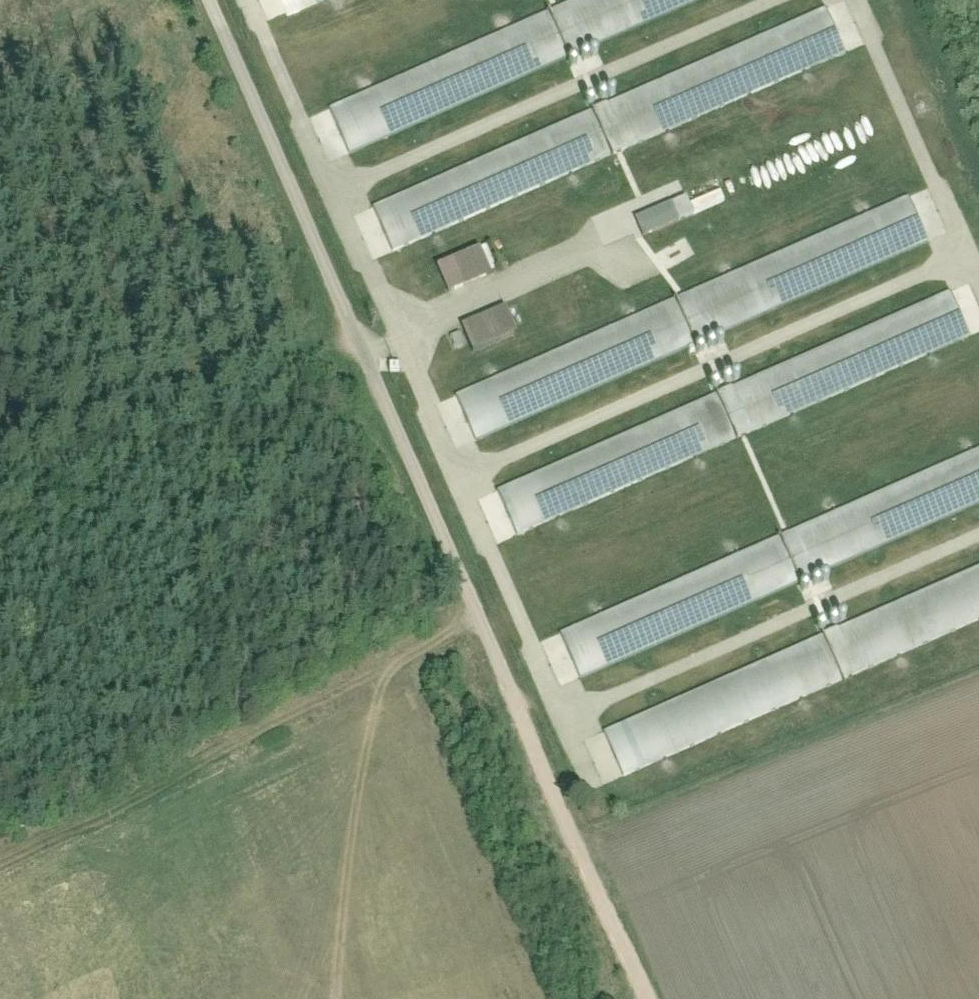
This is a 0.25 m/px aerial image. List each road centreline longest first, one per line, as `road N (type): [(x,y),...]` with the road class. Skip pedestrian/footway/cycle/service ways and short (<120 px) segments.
road 1 (residential): [(190,0),(548,832)]
road 2 (track): [(453,603),(0,826)]
road 3 (track): [(548,832),(631,998)]

